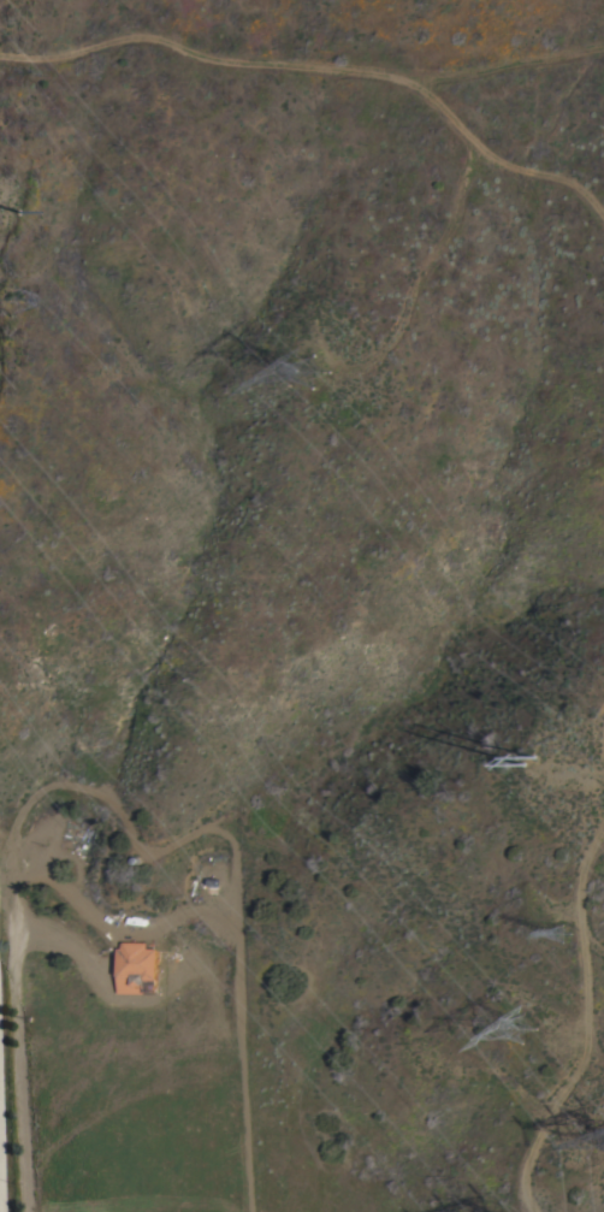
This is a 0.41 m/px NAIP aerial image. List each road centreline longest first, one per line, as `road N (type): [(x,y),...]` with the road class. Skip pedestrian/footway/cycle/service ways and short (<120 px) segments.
road 1 (track): [(0,137),(32,144),(147,136),(197,162),(262,144),(236,61),(410,79)]
road 2 (track): [(603,819),(581,892),(591,1053),(547,1110),(522,1198),(528,1211)]
road 3 (track): [(26,1211),(13,954),(18,934),(81,954)]
road 4 (track): [(410,79),(501,167),(572,183),(603,224)]
road 5 (track): [(410,79),(603,45)]

